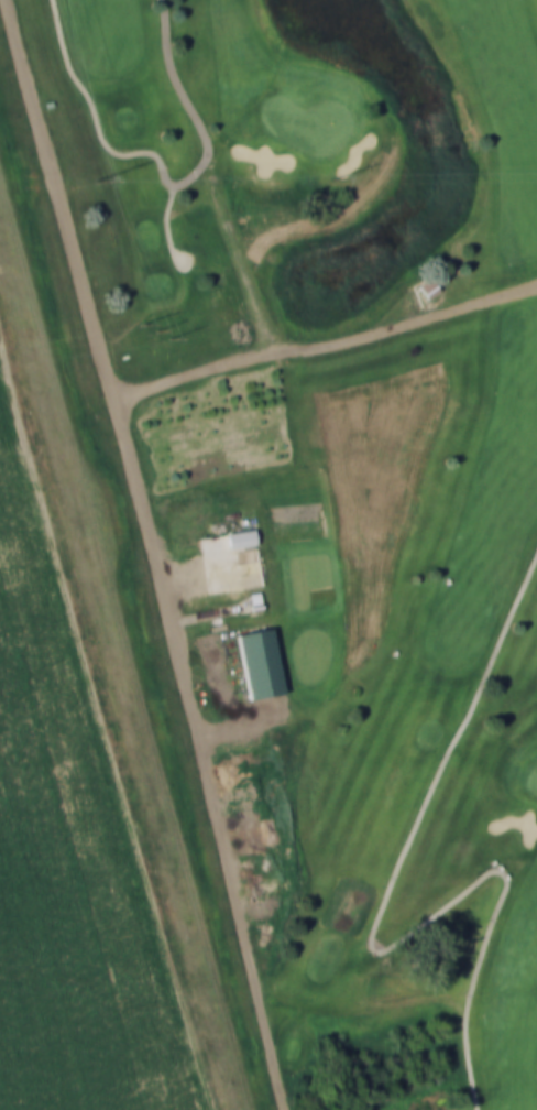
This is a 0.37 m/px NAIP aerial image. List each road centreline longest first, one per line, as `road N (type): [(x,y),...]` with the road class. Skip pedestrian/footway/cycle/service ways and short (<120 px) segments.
road 1 (track): [(247,1109),(107,575),(101,489),(53,384),(0,182)]
road 2 (track): [(220,1109),(154,904),(0,320)]

